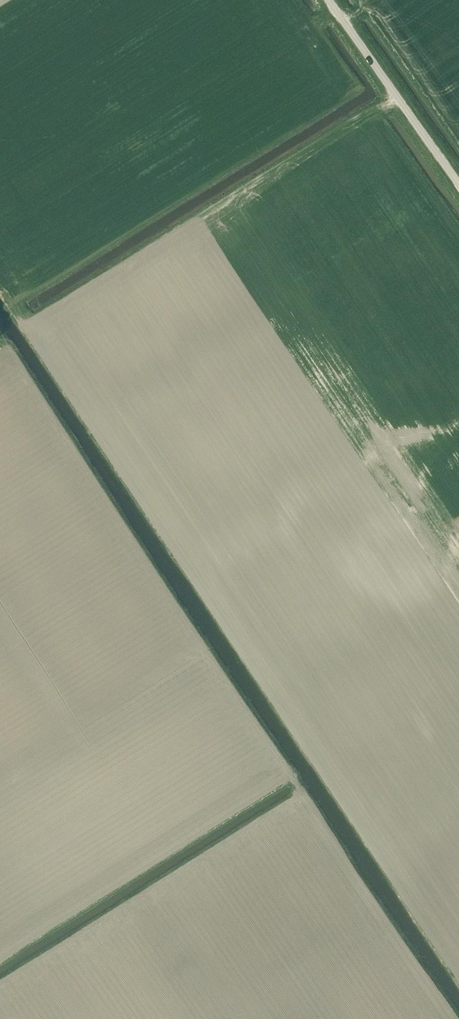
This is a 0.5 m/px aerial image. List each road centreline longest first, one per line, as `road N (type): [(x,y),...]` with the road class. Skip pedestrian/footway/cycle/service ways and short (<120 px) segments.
road 1 (unclassified): [(458,184),(329,0)]

